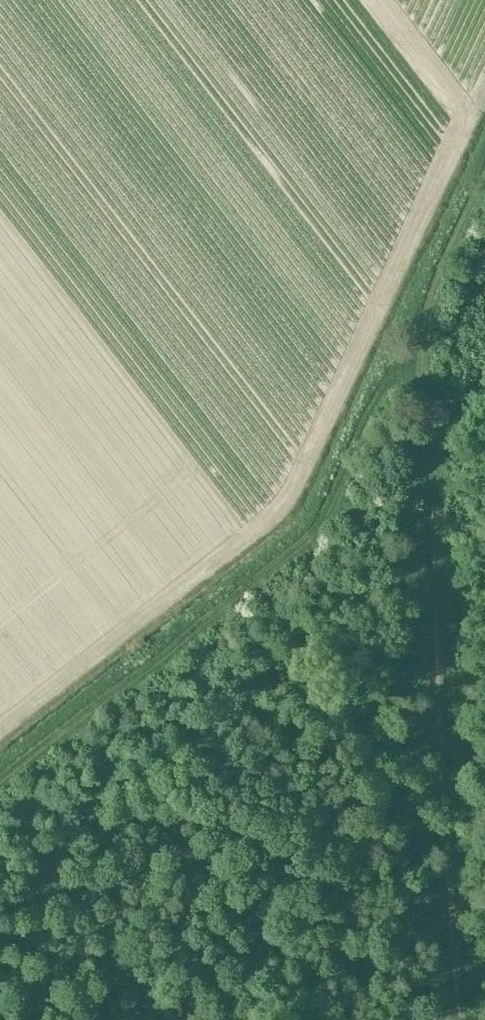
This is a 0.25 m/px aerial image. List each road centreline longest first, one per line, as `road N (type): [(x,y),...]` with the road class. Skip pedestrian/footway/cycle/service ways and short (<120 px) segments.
road 1 (track): [(458,1019),(421,379),(430,295),(484,166)]
road 2 (track): [(0,778),(300,545),(318,526),(365,418),(423,347)]

